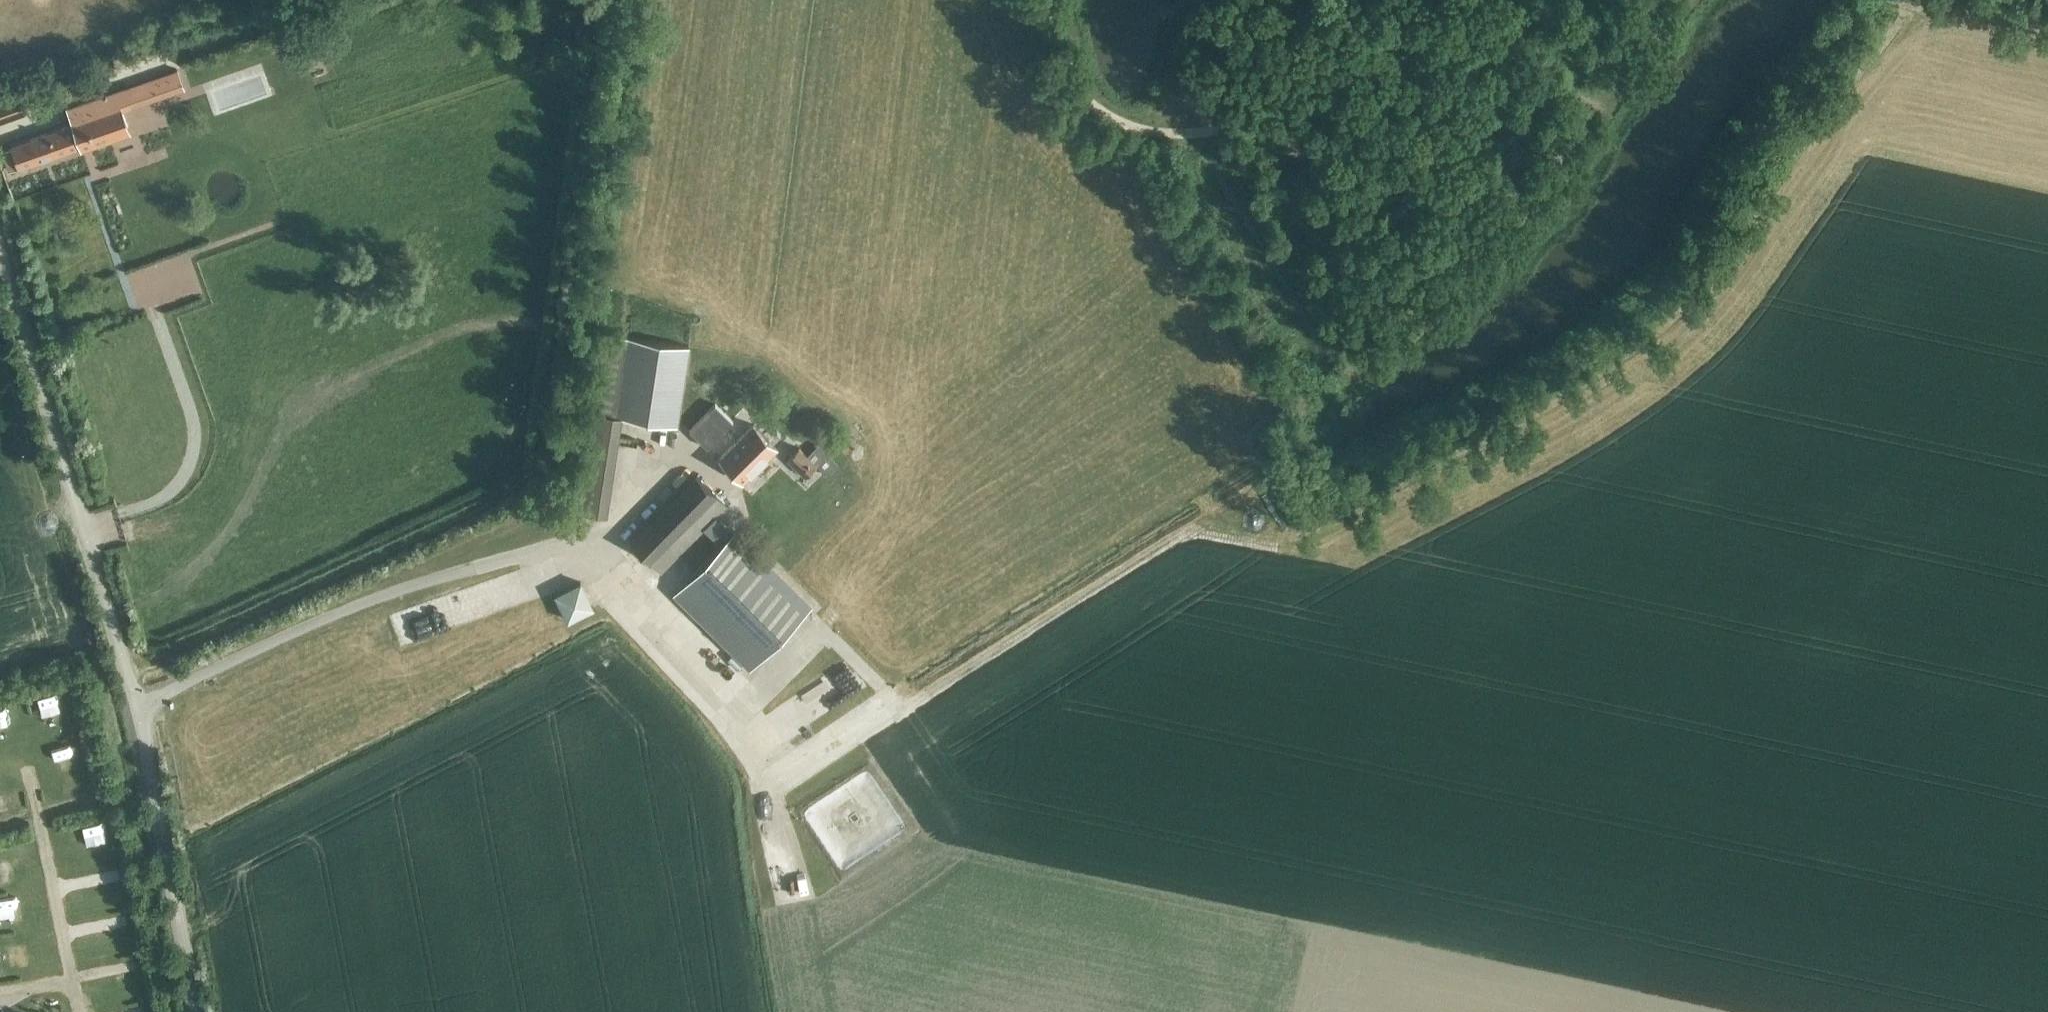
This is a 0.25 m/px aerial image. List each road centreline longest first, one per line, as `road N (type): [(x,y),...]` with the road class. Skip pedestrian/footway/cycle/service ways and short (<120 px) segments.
road 1 (track): [(1048,0),(1083,94),(1133,128),(1177,135),(1293,111),(1416,52),(1492,0)]
road 2 (unclassified): [(137,708),(0,247)]
road 3 (unclassified): [(137,708),(353,605),(553,548)]
road 4 (unclassified): [(196,1011),(137,708)]
road 5 (track): [(28,774),(74,988)]

